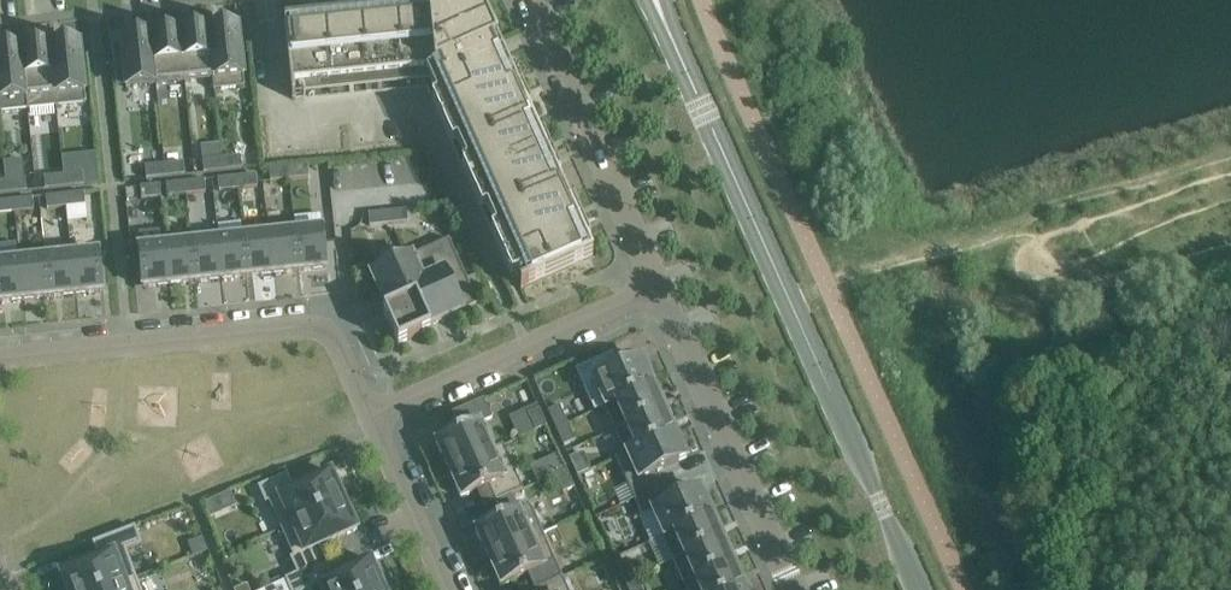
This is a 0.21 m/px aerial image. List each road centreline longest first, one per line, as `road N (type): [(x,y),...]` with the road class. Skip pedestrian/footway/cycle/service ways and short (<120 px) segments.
road 1 (tertiary): [(921,589),(675,44)]
road 2 (residential): [(0,358),(316,327),(339,345),(369,413)]
road 3 (residential): [(655,285),(792,589)]
road 4 (residential): [(369,413),(655,285)]
road 5 (residential): [(530,0),(655,285)]
road 6 (residential): [(369,413),(448,589)]

